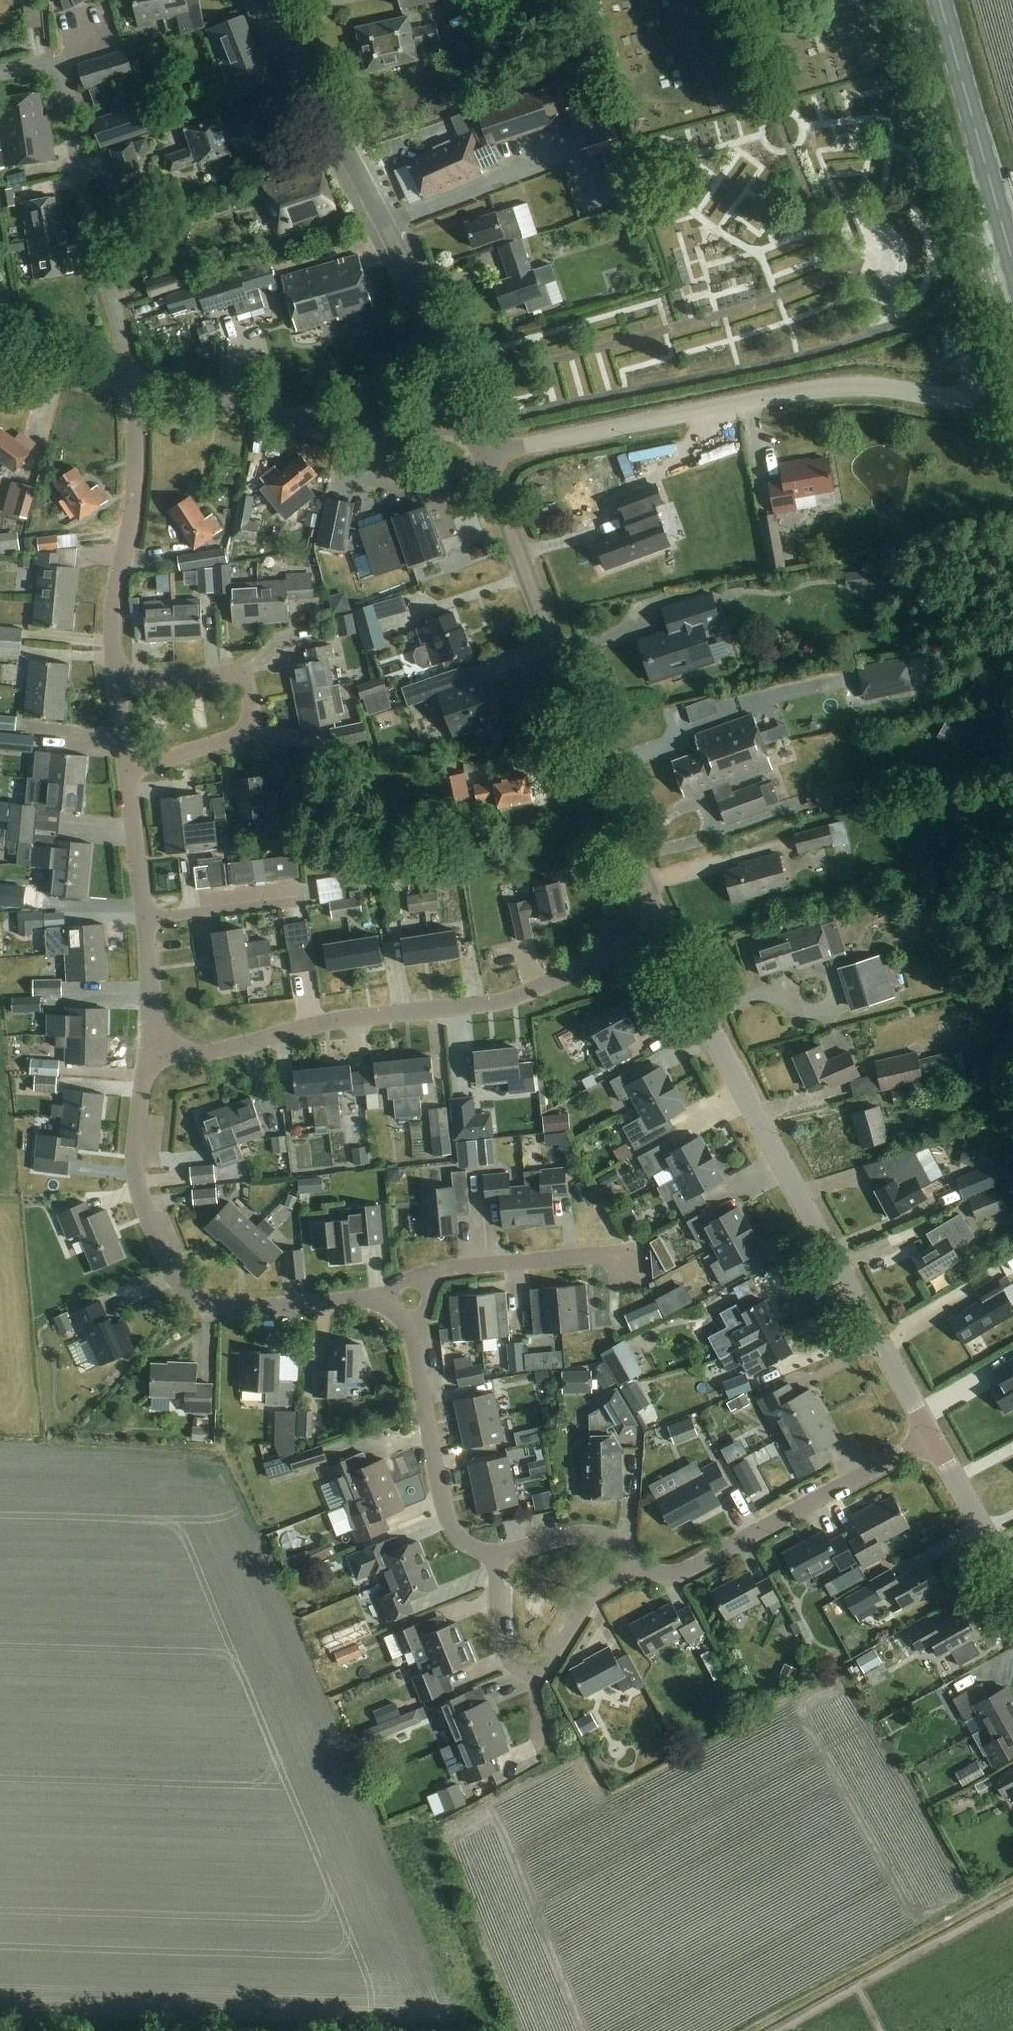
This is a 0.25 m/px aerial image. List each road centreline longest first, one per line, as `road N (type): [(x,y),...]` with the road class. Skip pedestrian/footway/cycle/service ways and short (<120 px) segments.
road 1 (tertiary): [(932,1436),(661,930)]
road 2 (unclassified): [(479,455),(850,385),(972,398),(1012,392)]
road 3 (residential): [(661,930),(490,1004),(348,1019),(194,1054),(152,1050)]
road 4 (tertiary): [(661,930),(479,455)]
road 5 (tertiary): [(479,455),(440,339),(385,218),(267,0)]
road 6 (residential): [(378,1305),(223,1307),(178,1284),(149,1230),(134,1168),(152,1050)]
road 7 (residential): [(0,73),(51,64),(65,73),(88,202),(135,379)]
road 8 (tertiary): [(135,379),(479,455)]
road 9 (residential): [(633,1569),(685,1571),(932,1436)]
road 10 (track): [(1012,1884),(737,2030)]
road 11 (residential): [(115,681),(110,633),(133,483),(135,379)]
road 12 (residential): [(126,763),(236,736),(248,711),(236,678),(223,673),(115,681)]
road 13 (residential): [(152,1050),(126,763)]
road 14 (residential): [(633,1569),(593,1593),(545,1660),(523,1673),(500,1650),(496,1562)]
road 15 (primary): [(1012,258),(940,0)]
road 16 (residential): [(496,1562),(453,1531),(443,1512),(408,1336)]
road 17 (residential): [(430,1273),(630,1254)]
road 18 (tertiary): [(1012,1583),(932,1436)]
road 19 (residential): [(496,1562),(531,1545),(578,1536),(620,1550),(633,1569)]
road 20 (tertiary): [(0,350),(135,379)]

